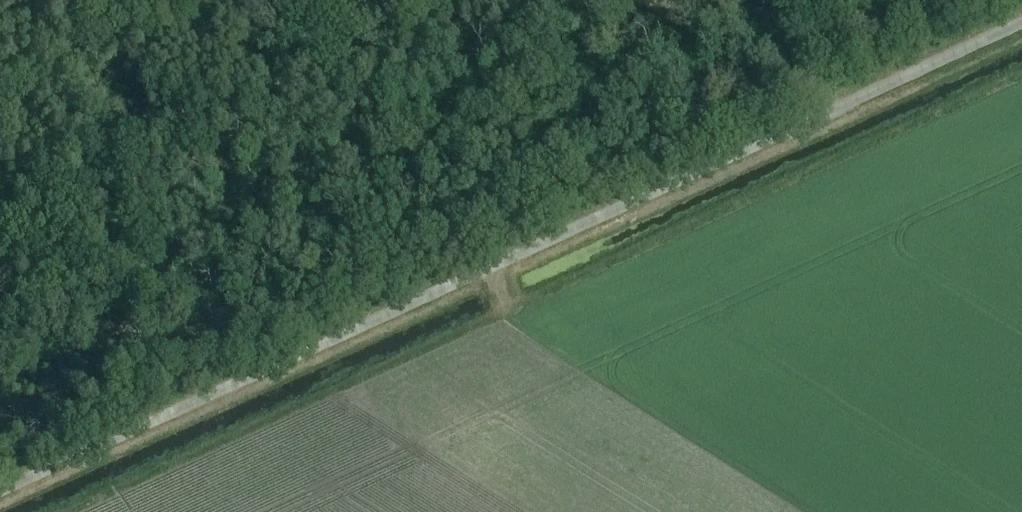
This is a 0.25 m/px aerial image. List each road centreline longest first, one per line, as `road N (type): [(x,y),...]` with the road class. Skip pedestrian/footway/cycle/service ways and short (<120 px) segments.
road 1 (track): [(756,0),(812,119)]

